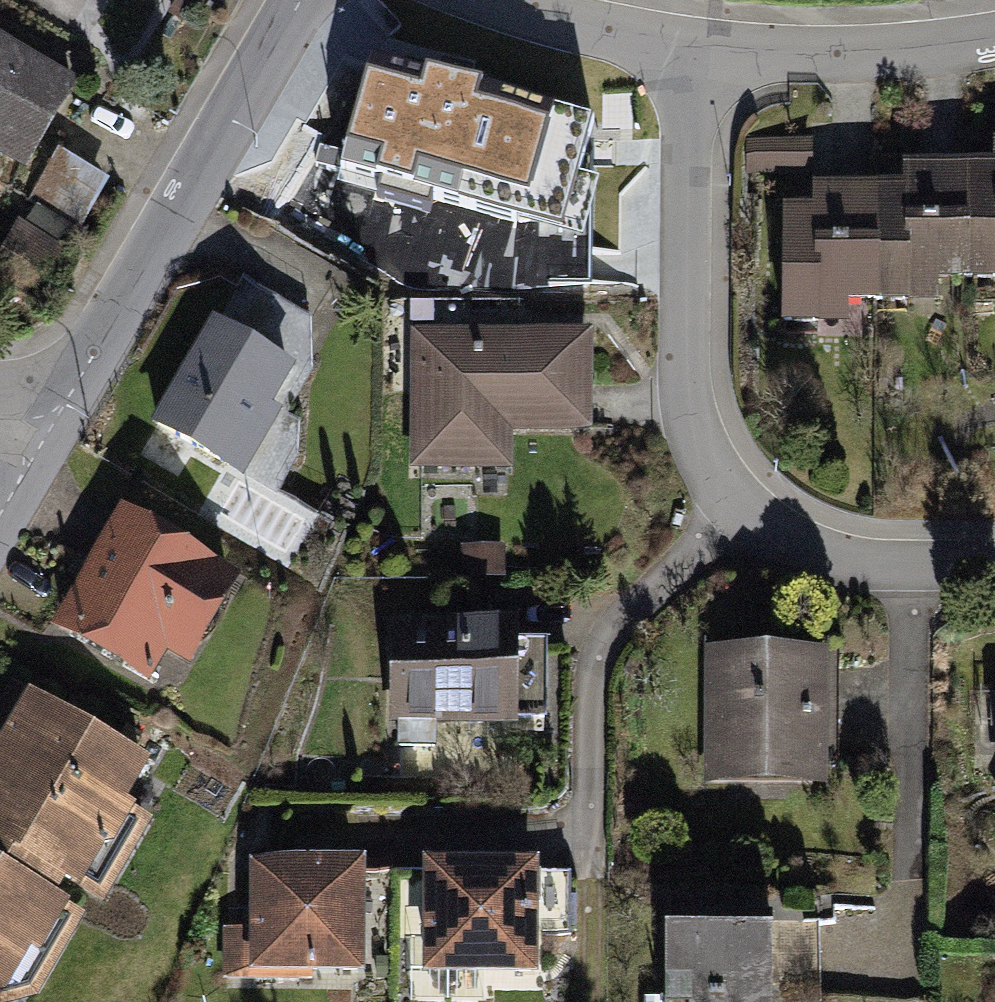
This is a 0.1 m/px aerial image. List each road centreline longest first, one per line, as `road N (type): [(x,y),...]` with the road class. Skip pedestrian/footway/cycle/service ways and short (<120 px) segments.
road 1 (residential): [(698,51),(689,404),(712,473),(803,556),(910,576),(994,574)]
road 2 (residential): [(305,0),(44,437)]
road 3 (residential): [(698,51),(994,42)]
road 4 (residential): [(479,0),(698,51)]

